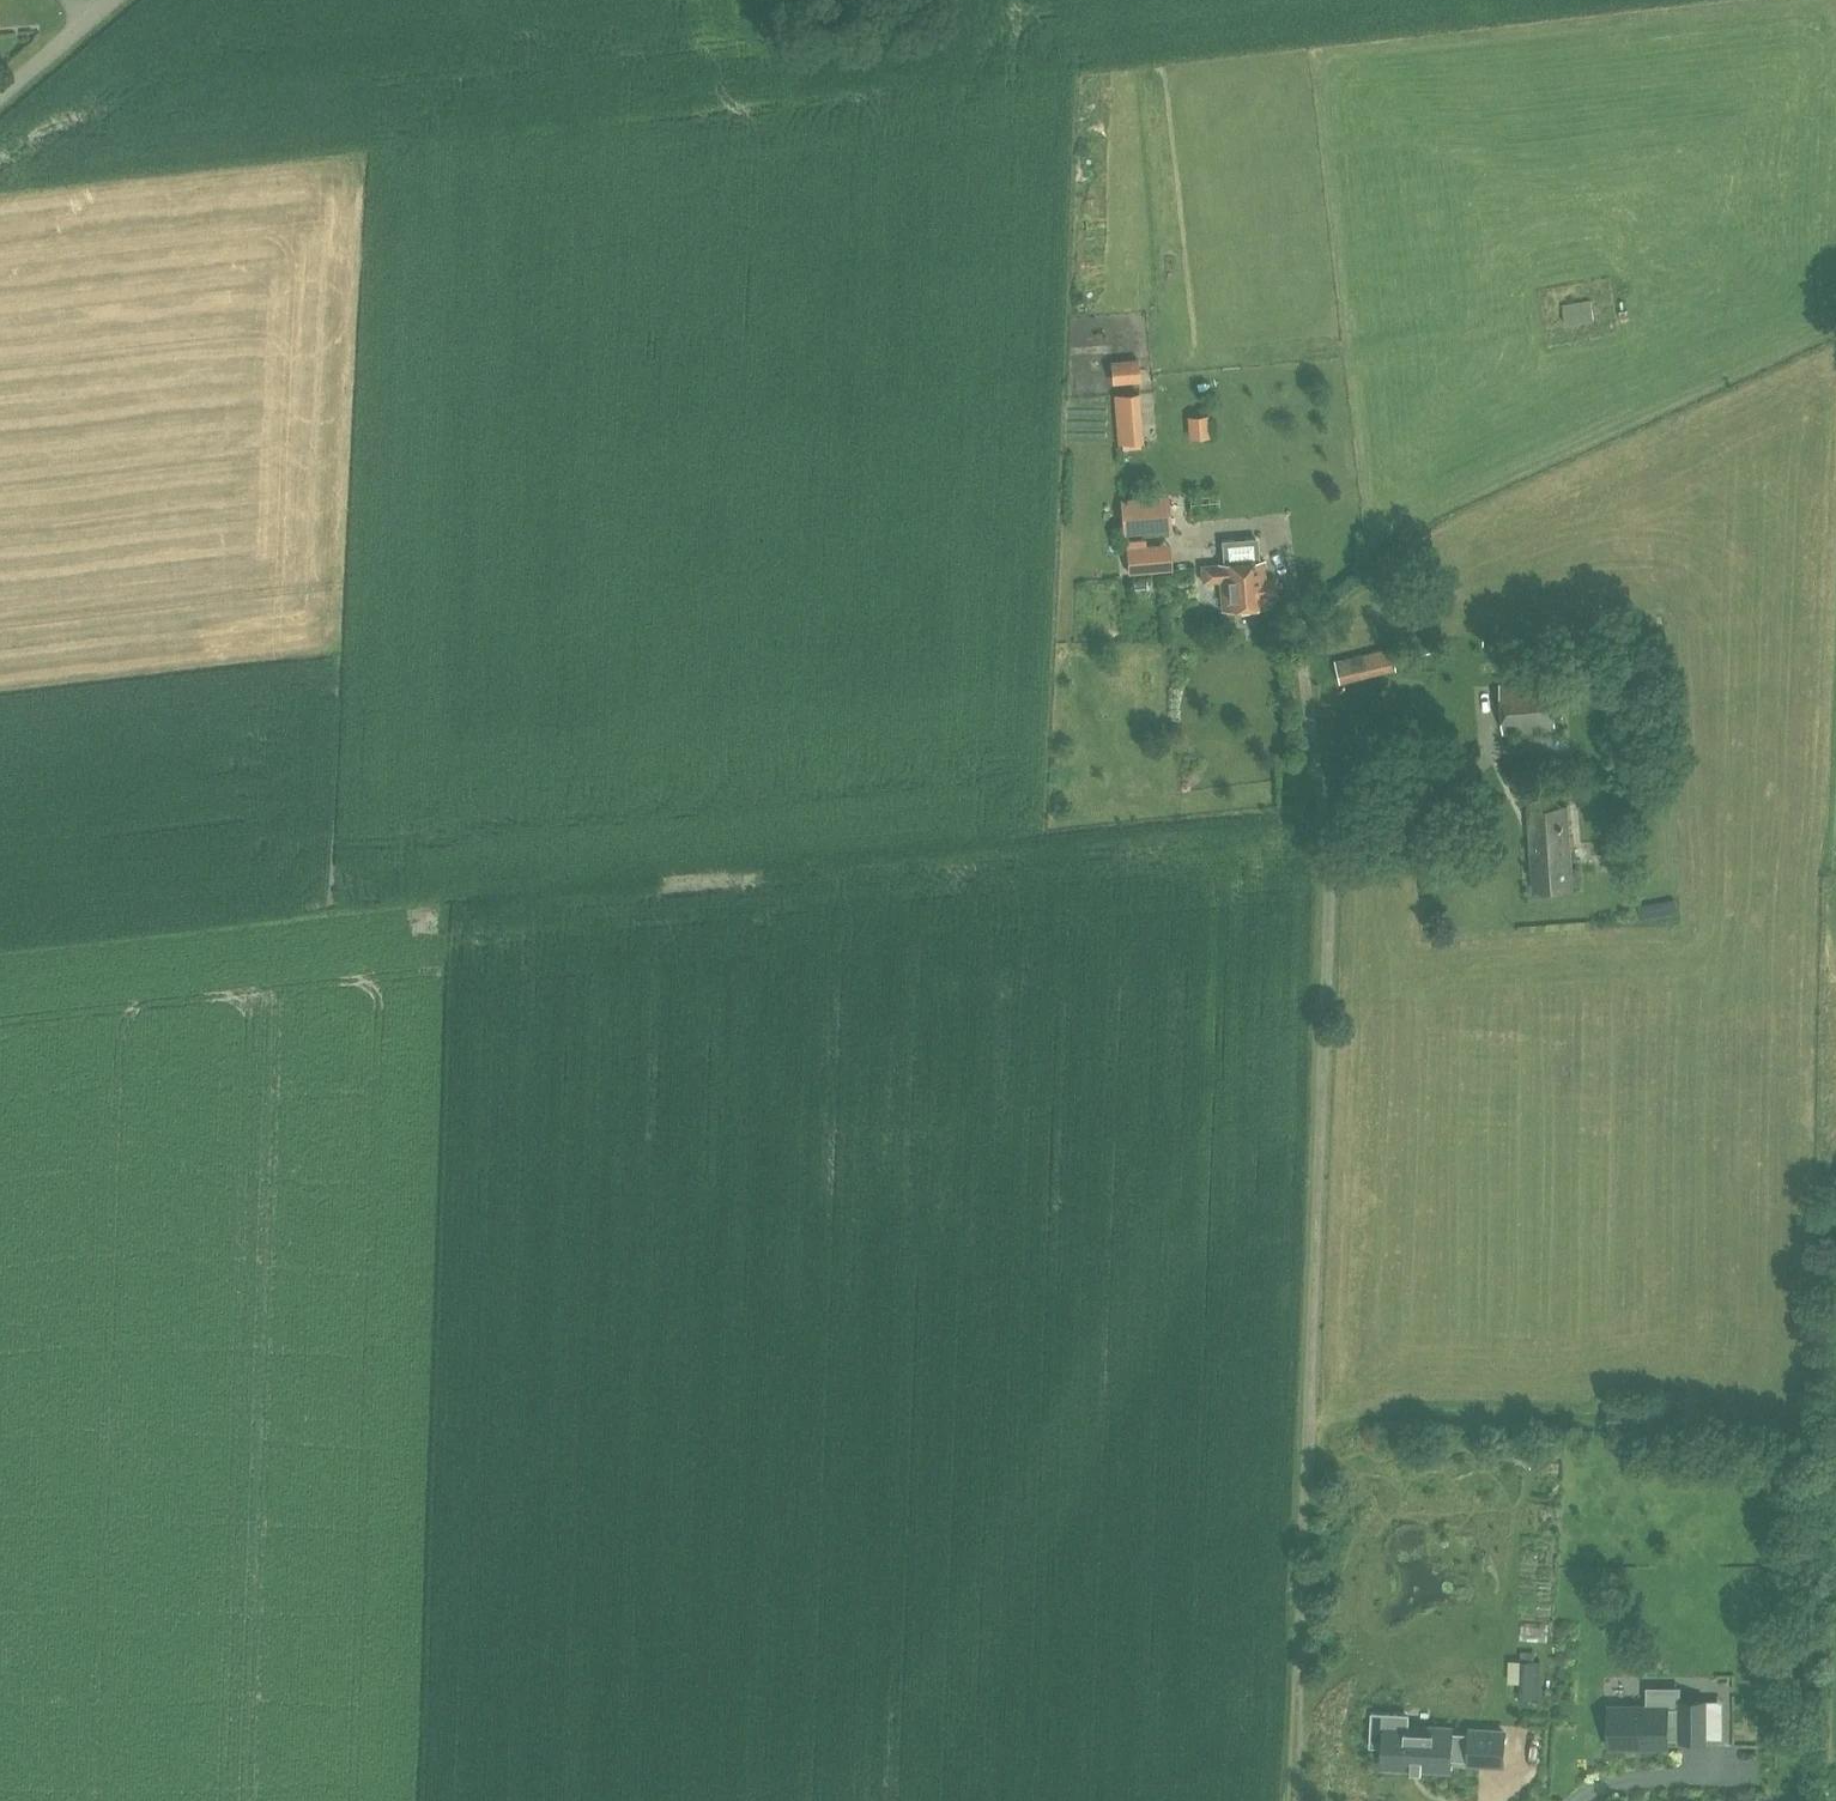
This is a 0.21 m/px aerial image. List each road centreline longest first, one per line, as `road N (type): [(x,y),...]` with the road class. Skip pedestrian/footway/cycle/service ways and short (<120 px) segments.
road 1 (unclassified): [(0,86),(100,0)]

